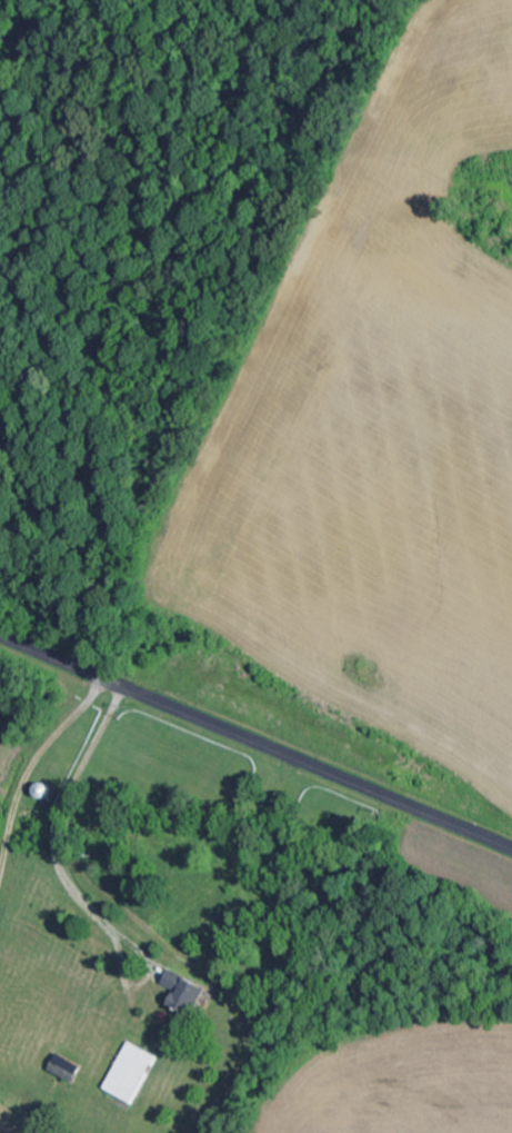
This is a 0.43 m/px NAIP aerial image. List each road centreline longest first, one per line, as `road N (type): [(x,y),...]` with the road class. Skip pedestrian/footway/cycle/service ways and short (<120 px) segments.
road 1 (residential): [(0,635),(511,848)]

